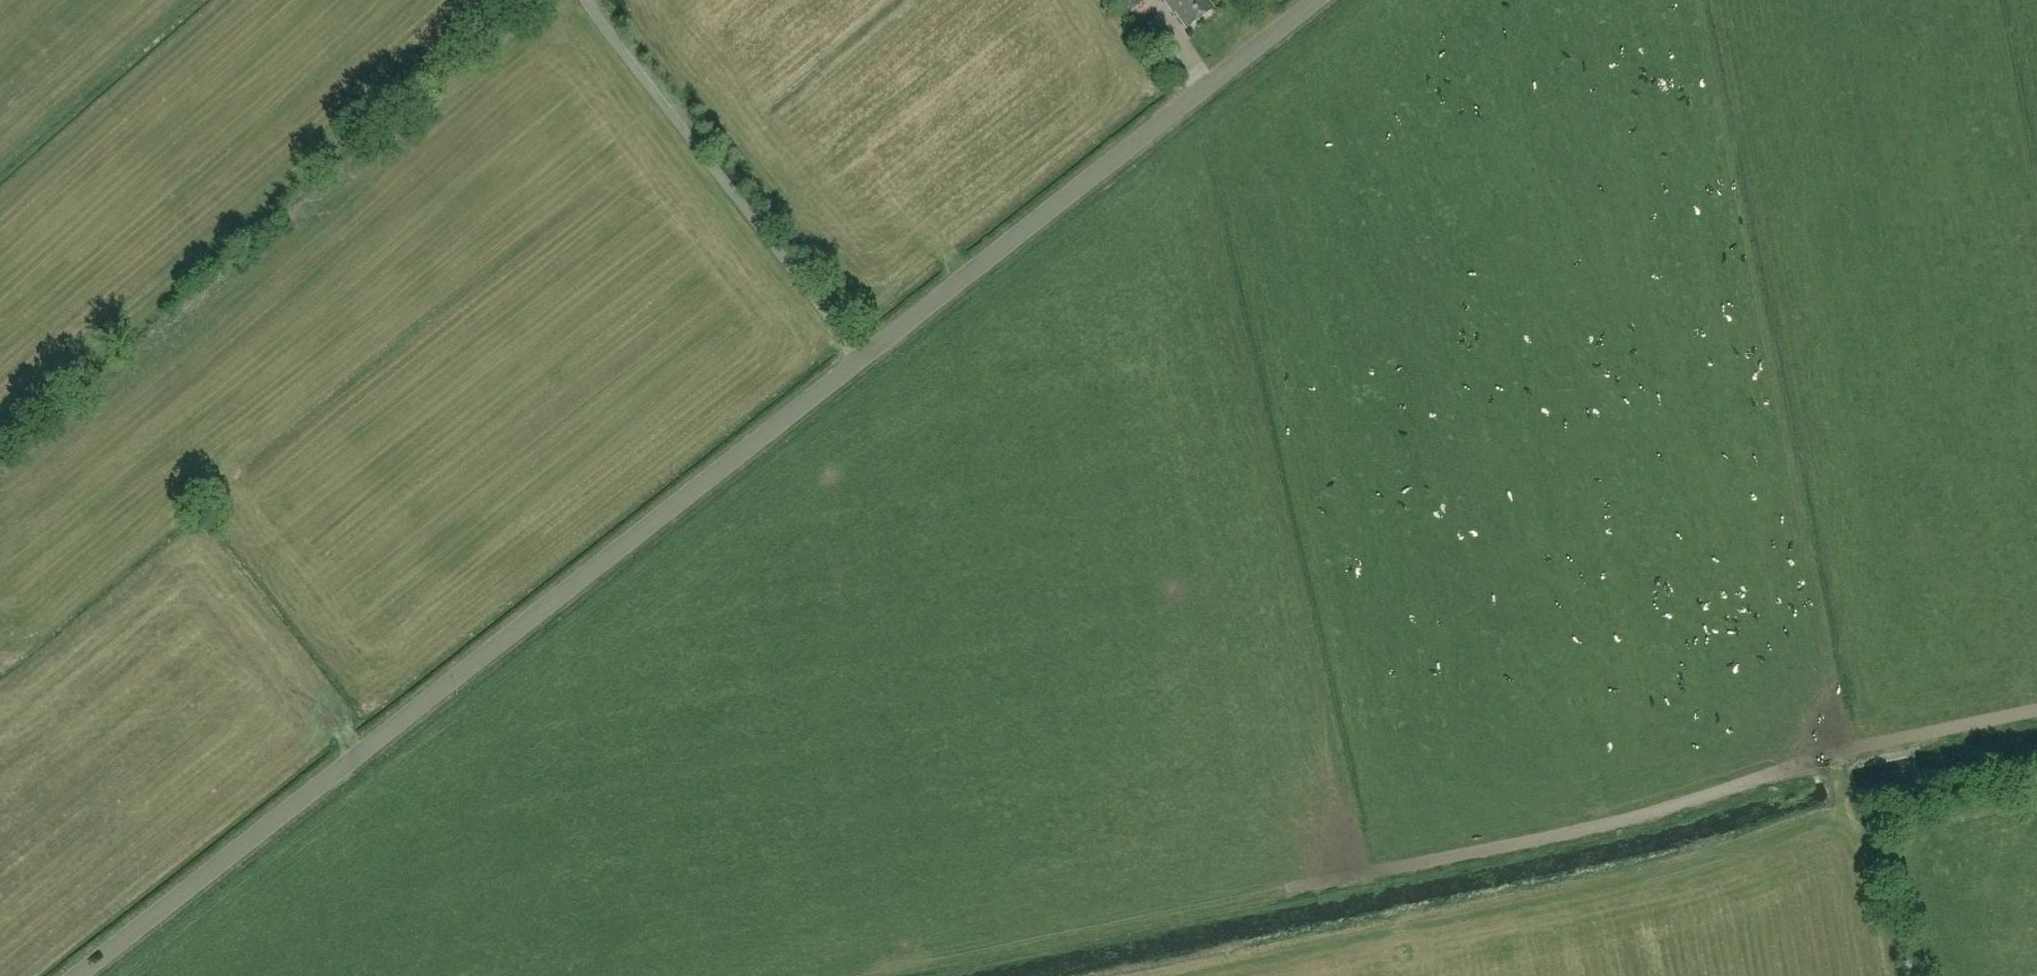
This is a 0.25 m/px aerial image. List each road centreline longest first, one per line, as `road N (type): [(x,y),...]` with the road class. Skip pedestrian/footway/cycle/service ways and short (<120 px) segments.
road 1 (unclassified): [(78,975),(1322,0)]
road 2 (track): [(1834,759),(2036,718)]

